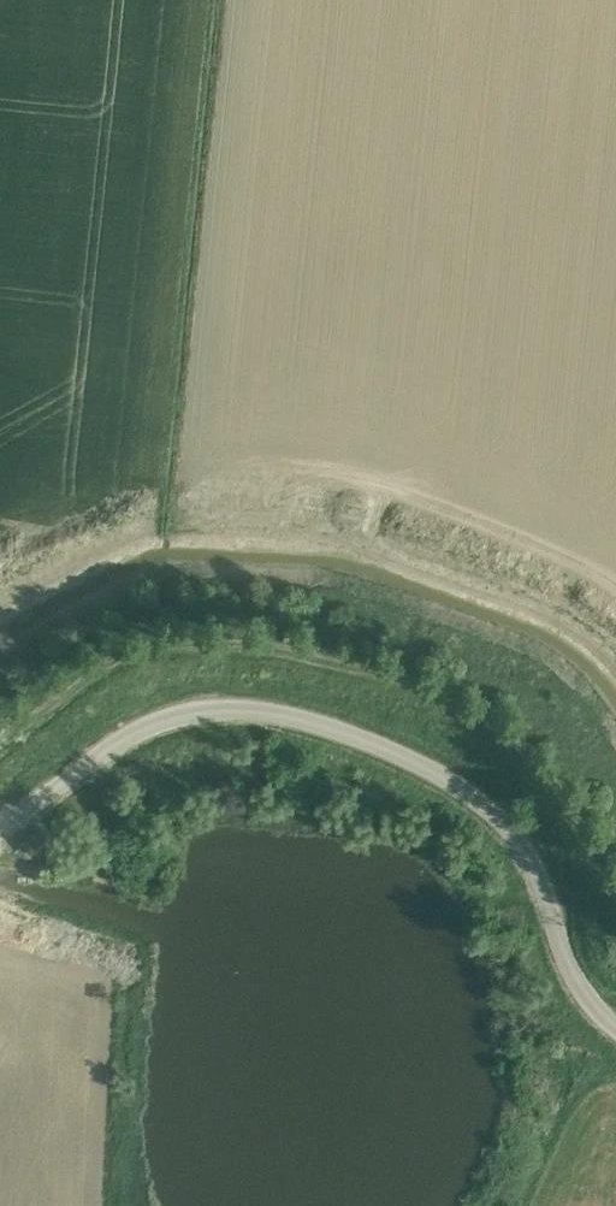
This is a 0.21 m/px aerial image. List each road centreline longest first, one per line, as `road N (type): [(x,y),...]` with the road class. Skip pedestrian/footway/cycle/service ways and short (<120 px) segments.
road 1 (tertiary): [(615,1029),(577,982),(540,878),(510,829),(434,773),(337,731),(241,709),(169,718),(140,729),(0,824)]

